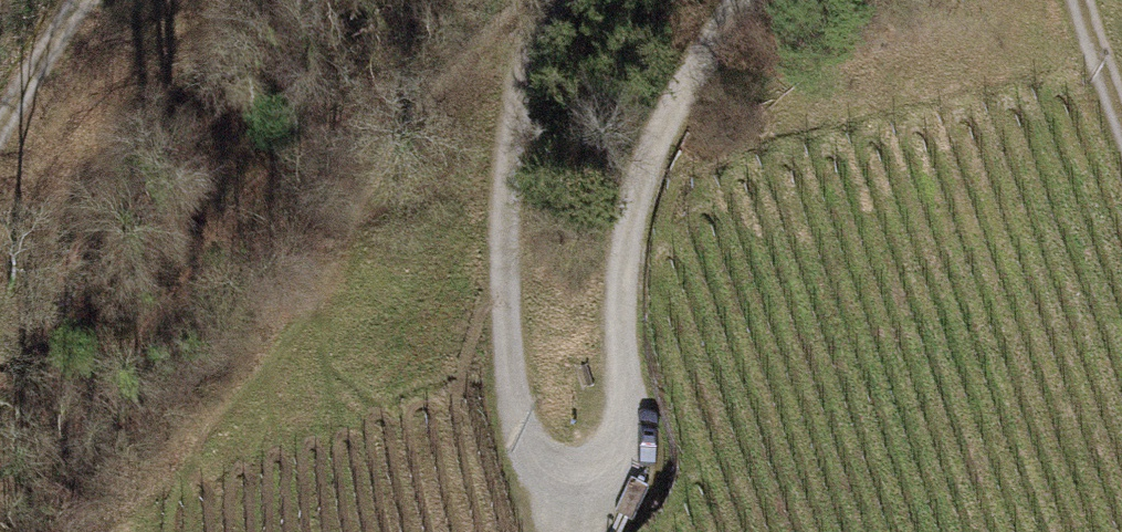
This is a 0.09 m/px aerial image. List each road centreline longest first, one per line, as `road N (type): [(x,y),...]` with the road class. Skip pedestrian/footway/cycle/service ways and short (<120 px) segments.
road 1 (track): [(736,0),(642,174),(623,279),(626,428),(607,477),(561,517)]
road 2 (track): [(555,0),(523,99),(505,311),(526,432),(561,517)]
road 3 (track): [(0,142),(88,0)]

